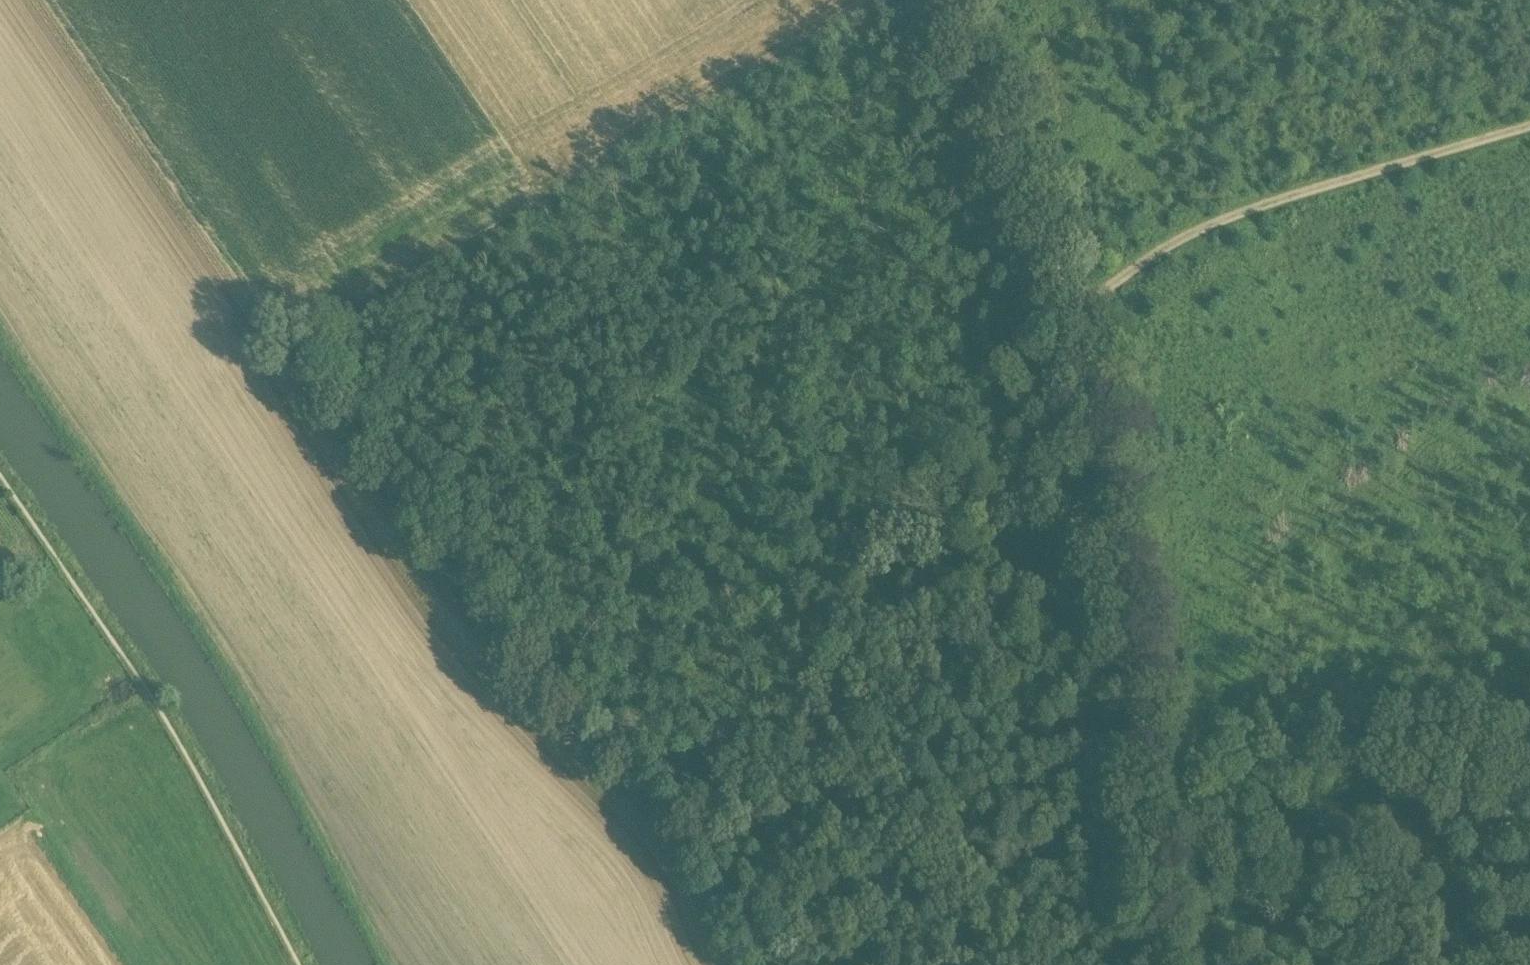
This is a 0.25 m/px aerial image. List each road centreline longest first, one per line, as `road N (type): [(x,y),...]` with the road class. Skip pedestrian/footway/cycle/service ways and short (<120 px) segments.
road 1 (track): [(1165,964),(1081,335),(942,0)]
road 2 (track): [(1074,311),(1169,243),(1240,212),(1529,124)]

